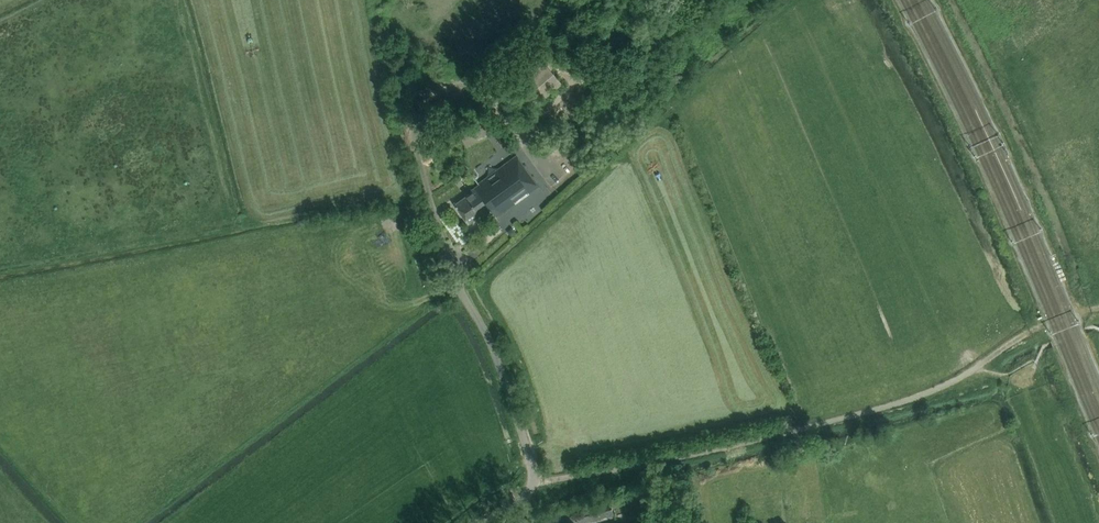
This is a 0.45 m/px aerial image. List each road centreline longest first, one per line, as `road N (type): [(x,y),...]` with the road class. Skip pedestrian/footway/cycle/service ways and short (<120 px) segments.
road 1 (unclassified): [(517,503),(532,483),(531,459),(498,360),(462,294)]

